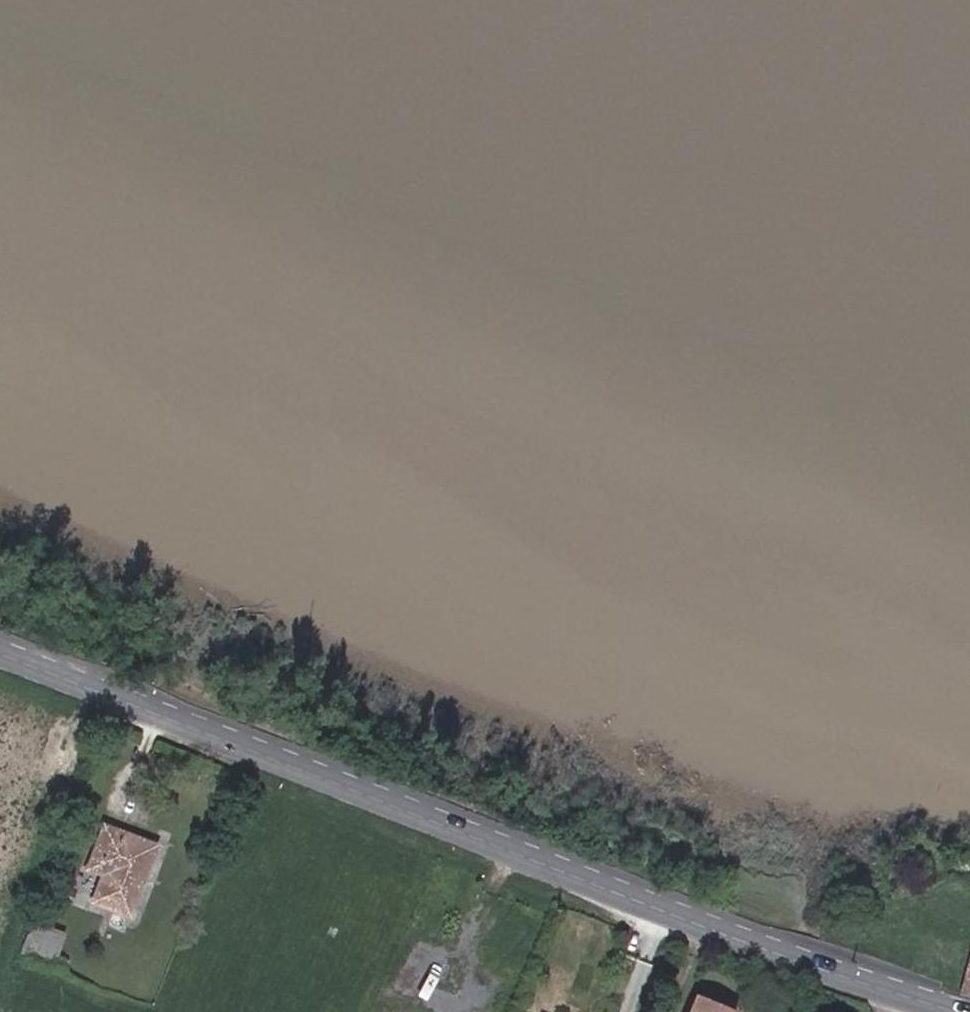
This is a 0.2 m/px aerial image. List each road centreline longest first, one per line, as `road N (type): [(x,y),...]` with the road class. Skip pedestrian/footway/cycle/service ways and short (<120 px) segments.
road 1 (tertiary): [(0,660),(958,1011)]

